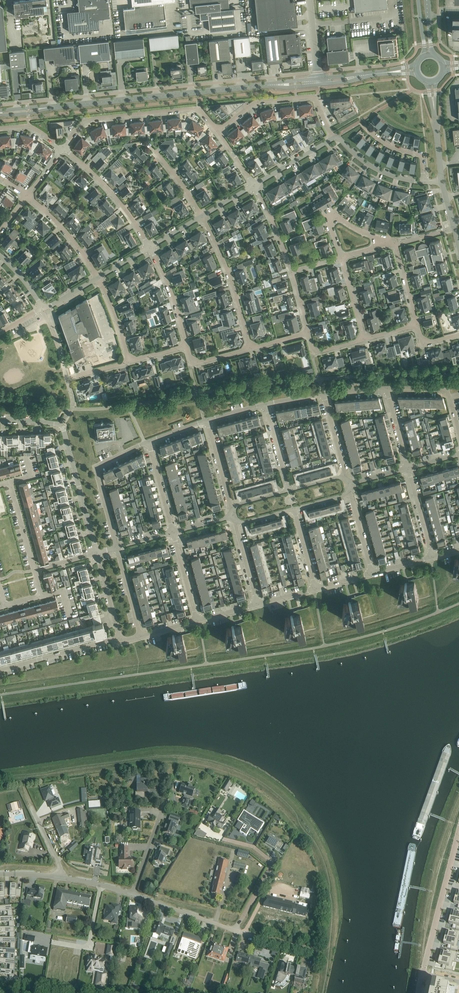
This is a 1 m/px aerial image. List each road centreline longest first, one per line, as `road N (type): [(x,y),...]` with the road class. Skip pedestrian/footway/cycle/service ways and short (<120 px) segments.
road 1 (residential): [(97,553),(60,425),(0,420)]
road 2 (unclassified): [(77,105),(267,85)]
road 3 (residential): [(62,148),(87,119),(197,108),(218,130)]
road 4 (track): [(426,977),(435,883),(458,811)]
road 5 (residential): [(333,138),(309,96),(256,102),(218,130)]
road 6 (residential): [(458,832),(426,977)]
road 7 (residential): [(149,441),(96,468),(117,547)]
road 8 (residential): [(251,348),(202,216)]
road 9 (residential): [(234,930),(272,865),(254,847),(223,839)]
road 10 (residential): [(62,148),(104,183),(150,245)]
road 11 (residential): [(118,637),(0,669)]

